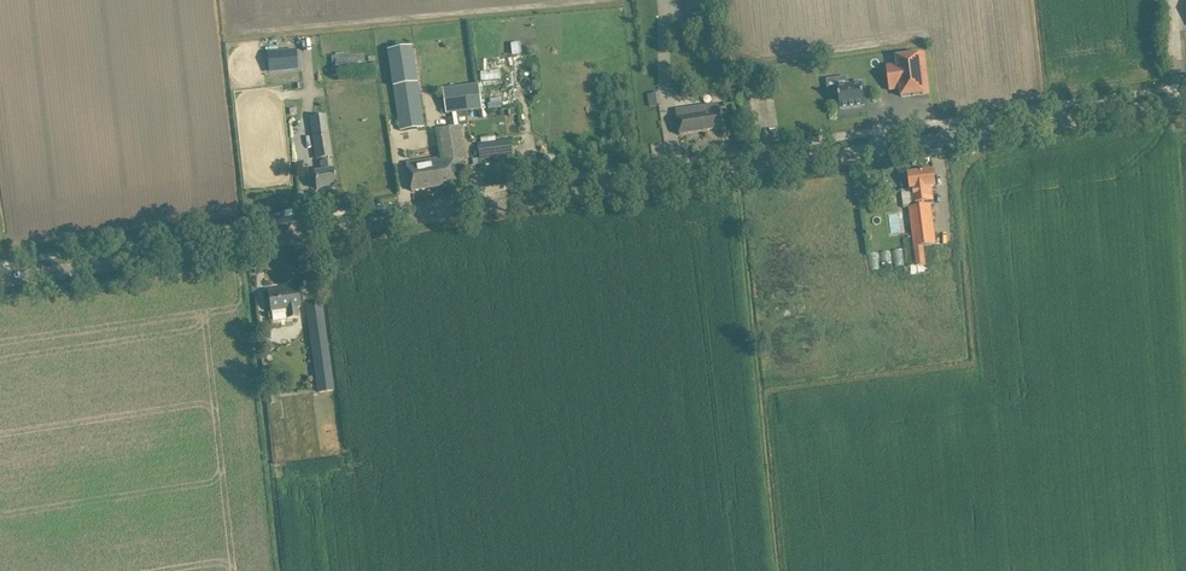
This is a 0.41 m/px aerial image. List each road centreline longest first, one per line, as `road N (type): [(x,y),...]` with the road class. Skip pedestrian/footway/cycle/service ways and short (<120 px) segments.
road 1 (tertiary): [(0,281),(1185,103)]

